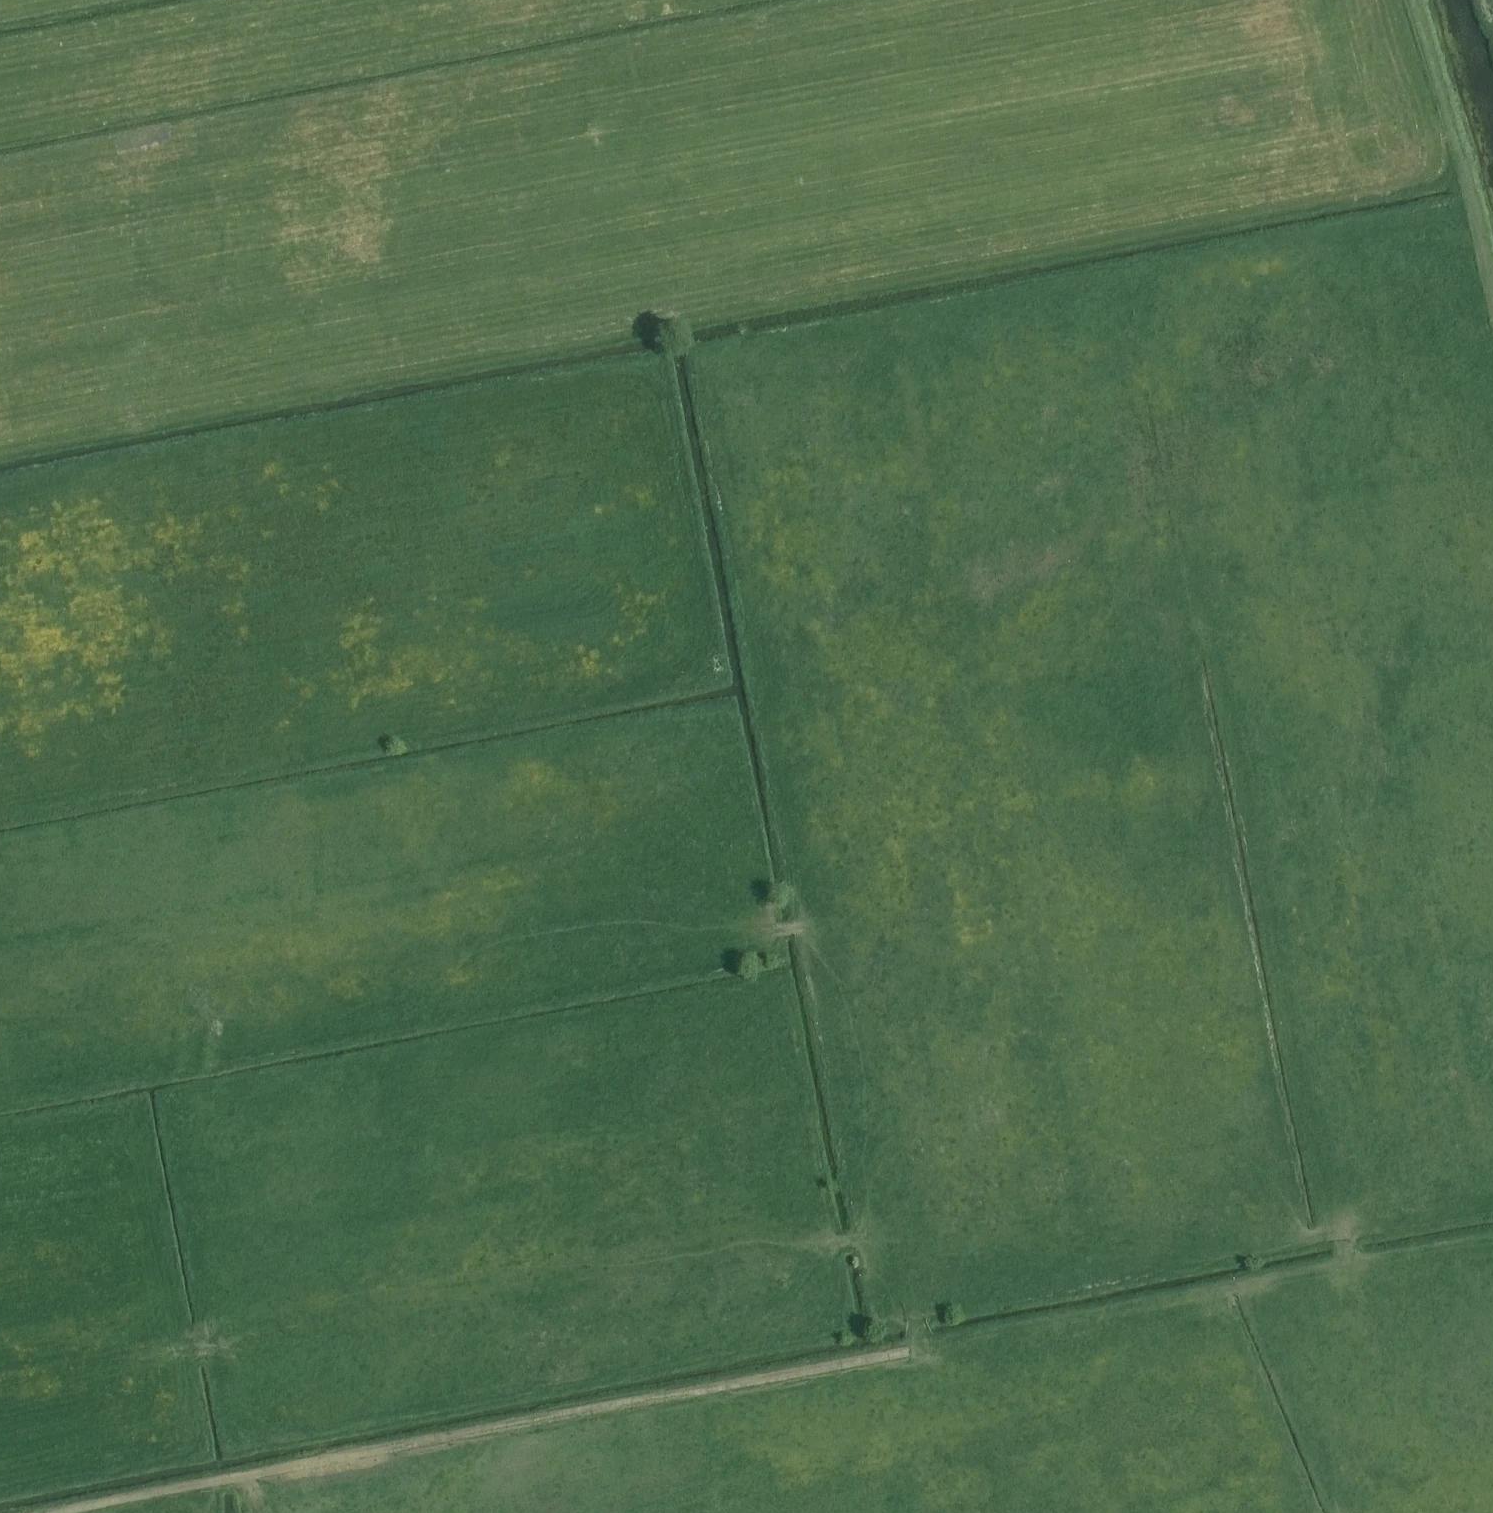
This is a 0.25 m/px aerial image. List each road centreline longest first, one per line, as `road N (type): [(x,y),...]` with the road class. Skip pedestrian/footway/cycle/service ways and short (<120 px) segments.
road 1 (track): [(61,1512),(911,1354),(914,1316)]
road 2 (track): [(911,1354),(1258,1286)]
road 3 (track): [(1492,285),(1455,121),(1416,0)]

